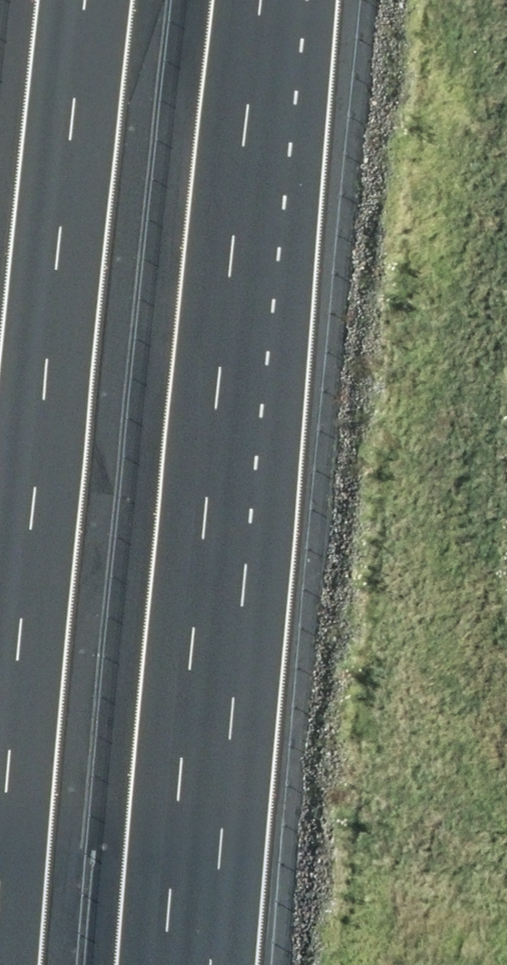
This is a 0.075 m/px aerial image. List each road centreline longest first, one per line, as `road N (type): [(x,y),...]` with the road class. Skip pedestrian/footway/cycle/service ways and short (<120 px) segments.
road 1 (motorway): [(3,964),(17,741),(103,0)]
road 2 (motorway): [(283,0),(190,964)]

